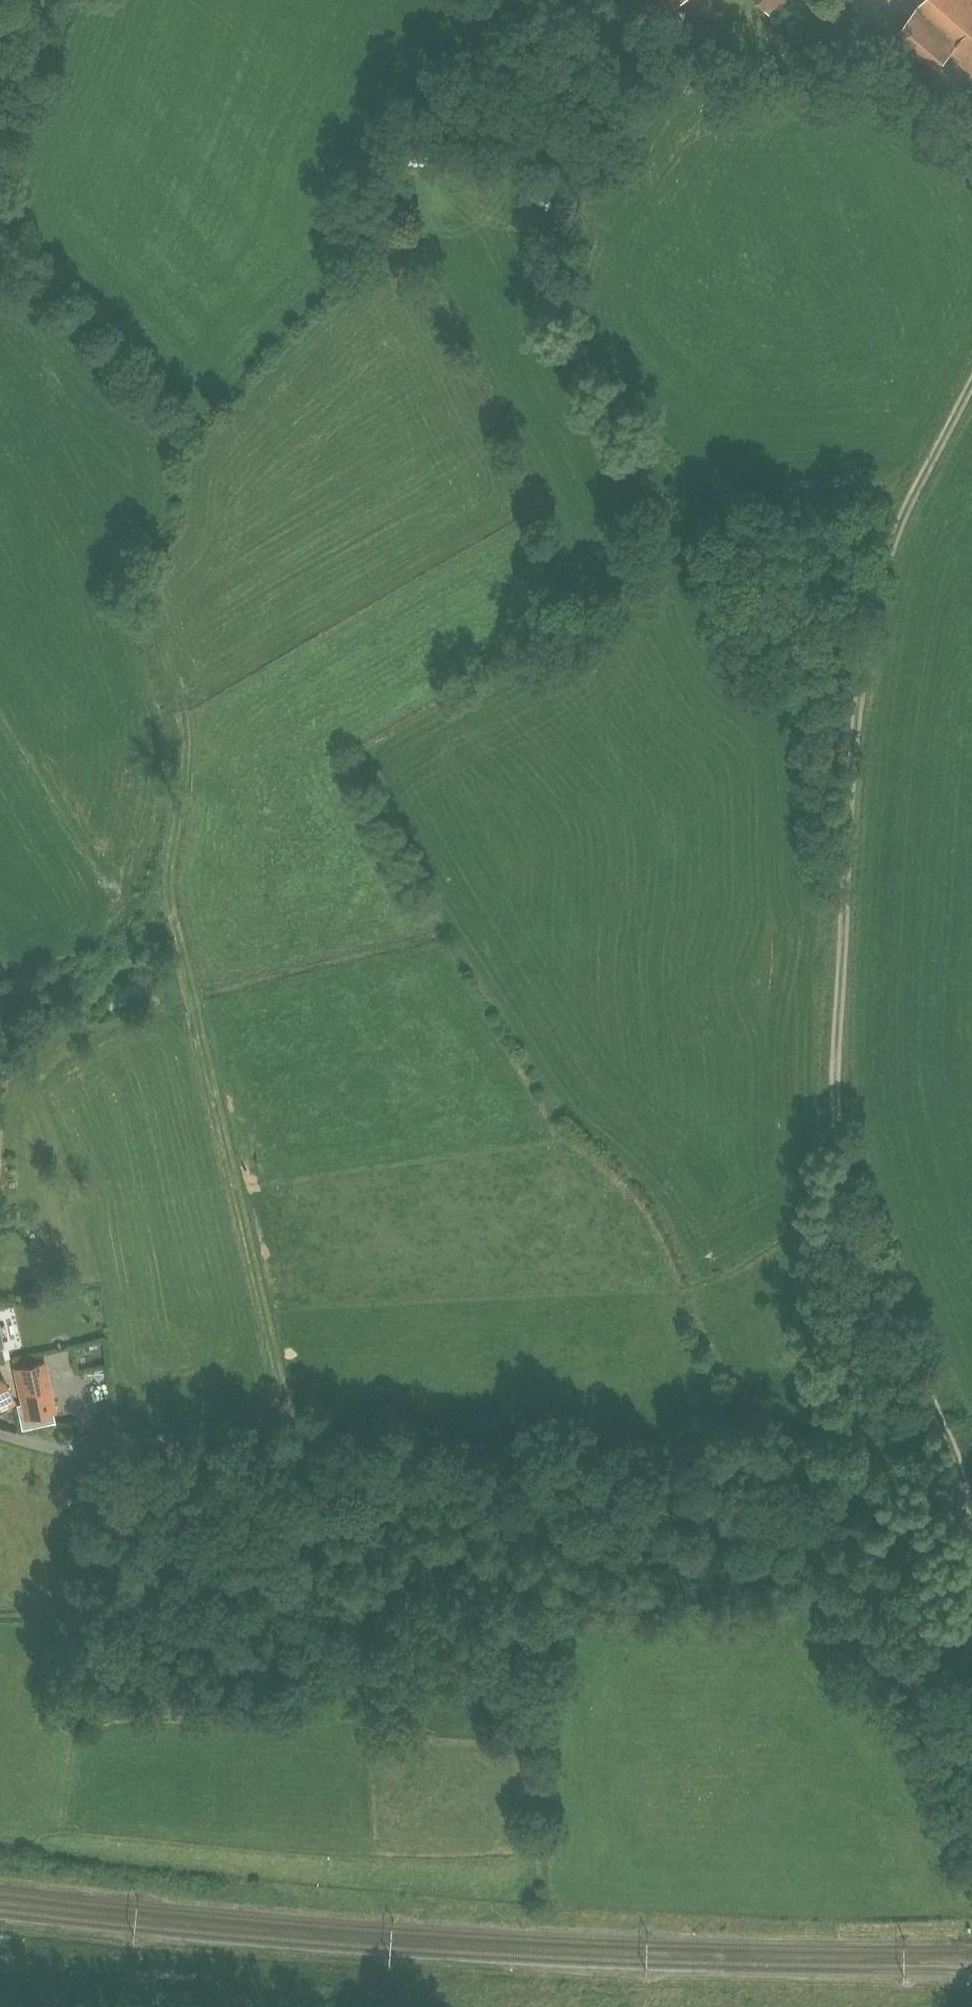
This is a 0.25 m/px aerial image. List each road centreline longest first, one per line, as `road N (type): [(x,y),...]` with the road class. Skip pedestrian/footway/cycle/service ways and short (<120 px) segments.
road 1 (unclassified): [(971,1797),(922,1701),(850,1610),(816,1581),(664,1509),(524,1467),(405,1449),(279,1440),(86,1457),(0,1439)]
road 2 (track): [(971,380),(886,558),(867,652),(839,1050),(855,1223)]
road 3 (unclassified): [(971,133),(955,106),(878,48),(752,63),(711,60),(524,0)]

